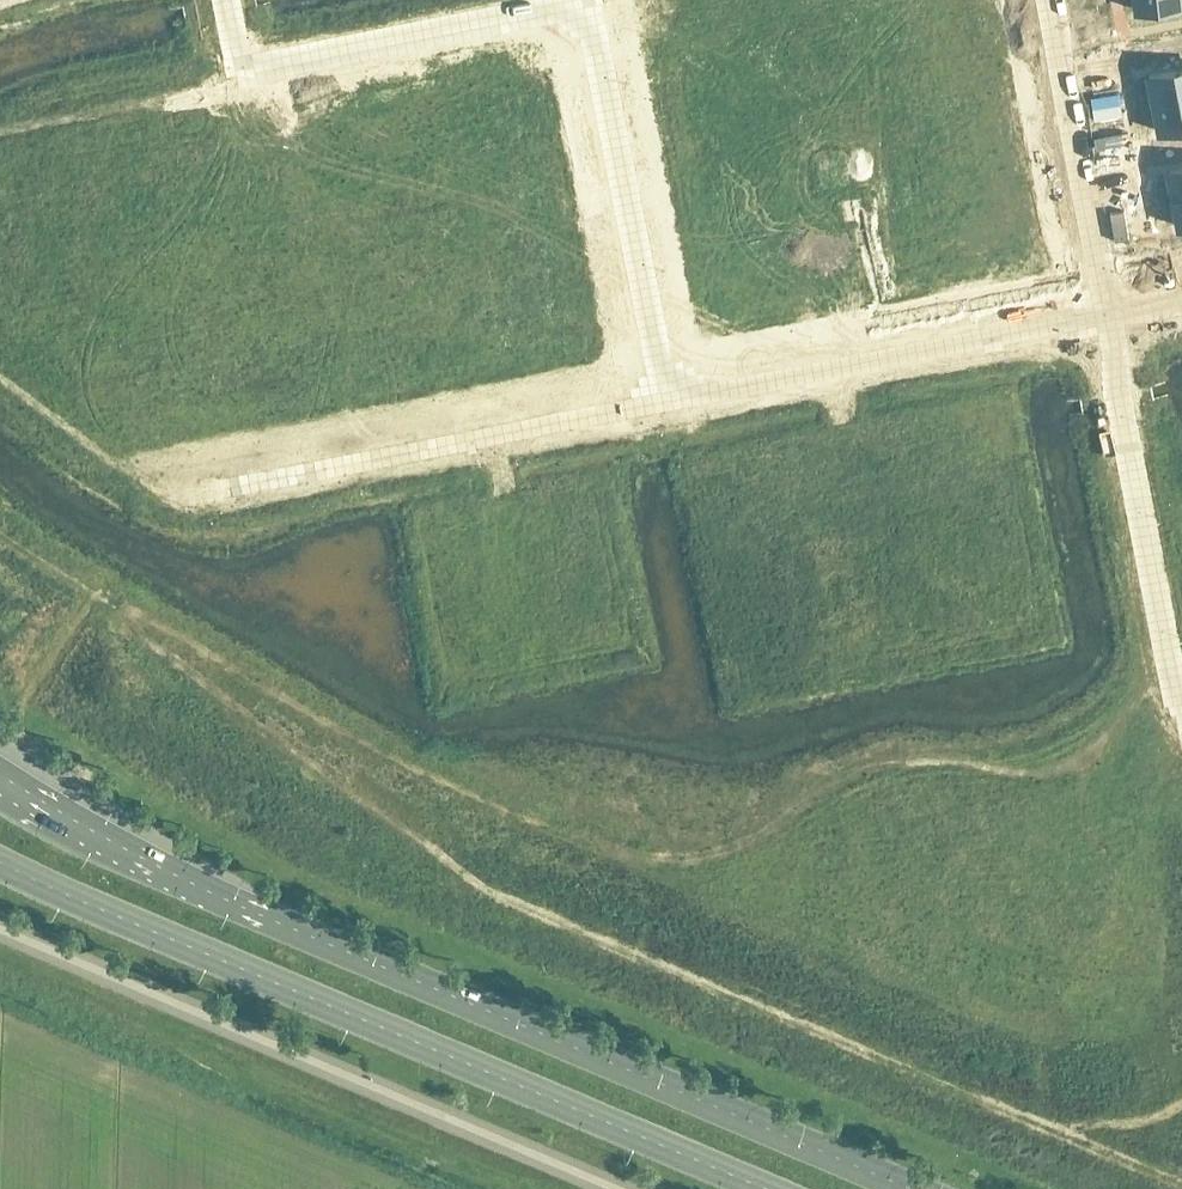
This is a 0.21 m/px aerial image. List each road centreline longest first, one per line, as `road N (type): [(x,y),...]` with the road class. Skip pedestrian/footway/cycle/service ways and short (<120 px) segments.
road 1 (primary): [(910,1188),(291,929),(112,841),(0,774)]
road 2 (primary): [(0,863),(763,1188)]
road 3 (residential): [(0,929),(618,1188)]
road 4 (residential): [(219,491),(669,400)]
road 5 (residential): [(669,400),(1110,316)]
road 6 (residential): [(582,0),(245,68),(230,0)]
road 7 (residential): [(669,400),(590,0)]
road 8 (residential): [(1110,316),(1181,716)]
road 9 (residential): [(1050,0),(1110,316)]

